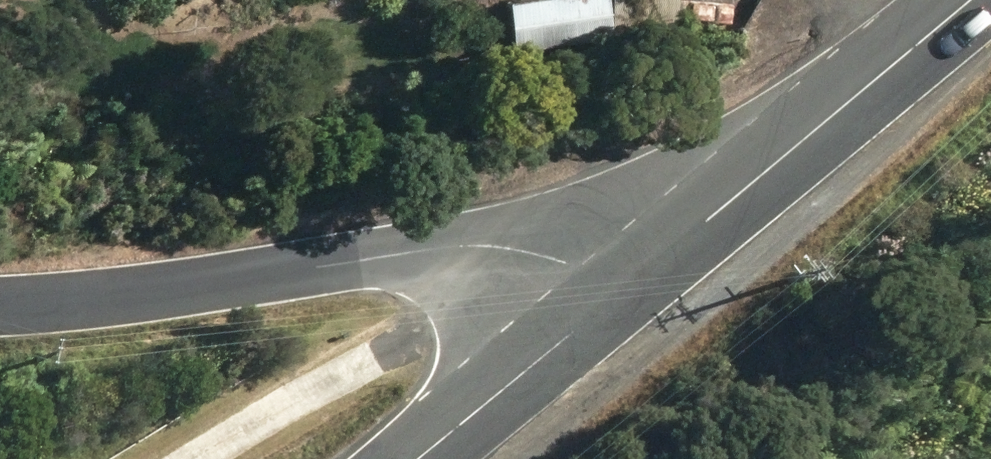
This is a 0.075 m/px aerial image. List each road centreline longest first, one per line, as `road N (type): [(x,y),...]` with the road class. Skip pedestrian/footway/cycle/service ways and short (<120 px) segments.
road 1 (unclassified): [(0,314),(458,248),(508,251),(556,266),(599,309)]
road 2 (secondary): [(599,309),(971,0)]
road 3 (secondary): [(423,458),(599,309)]

